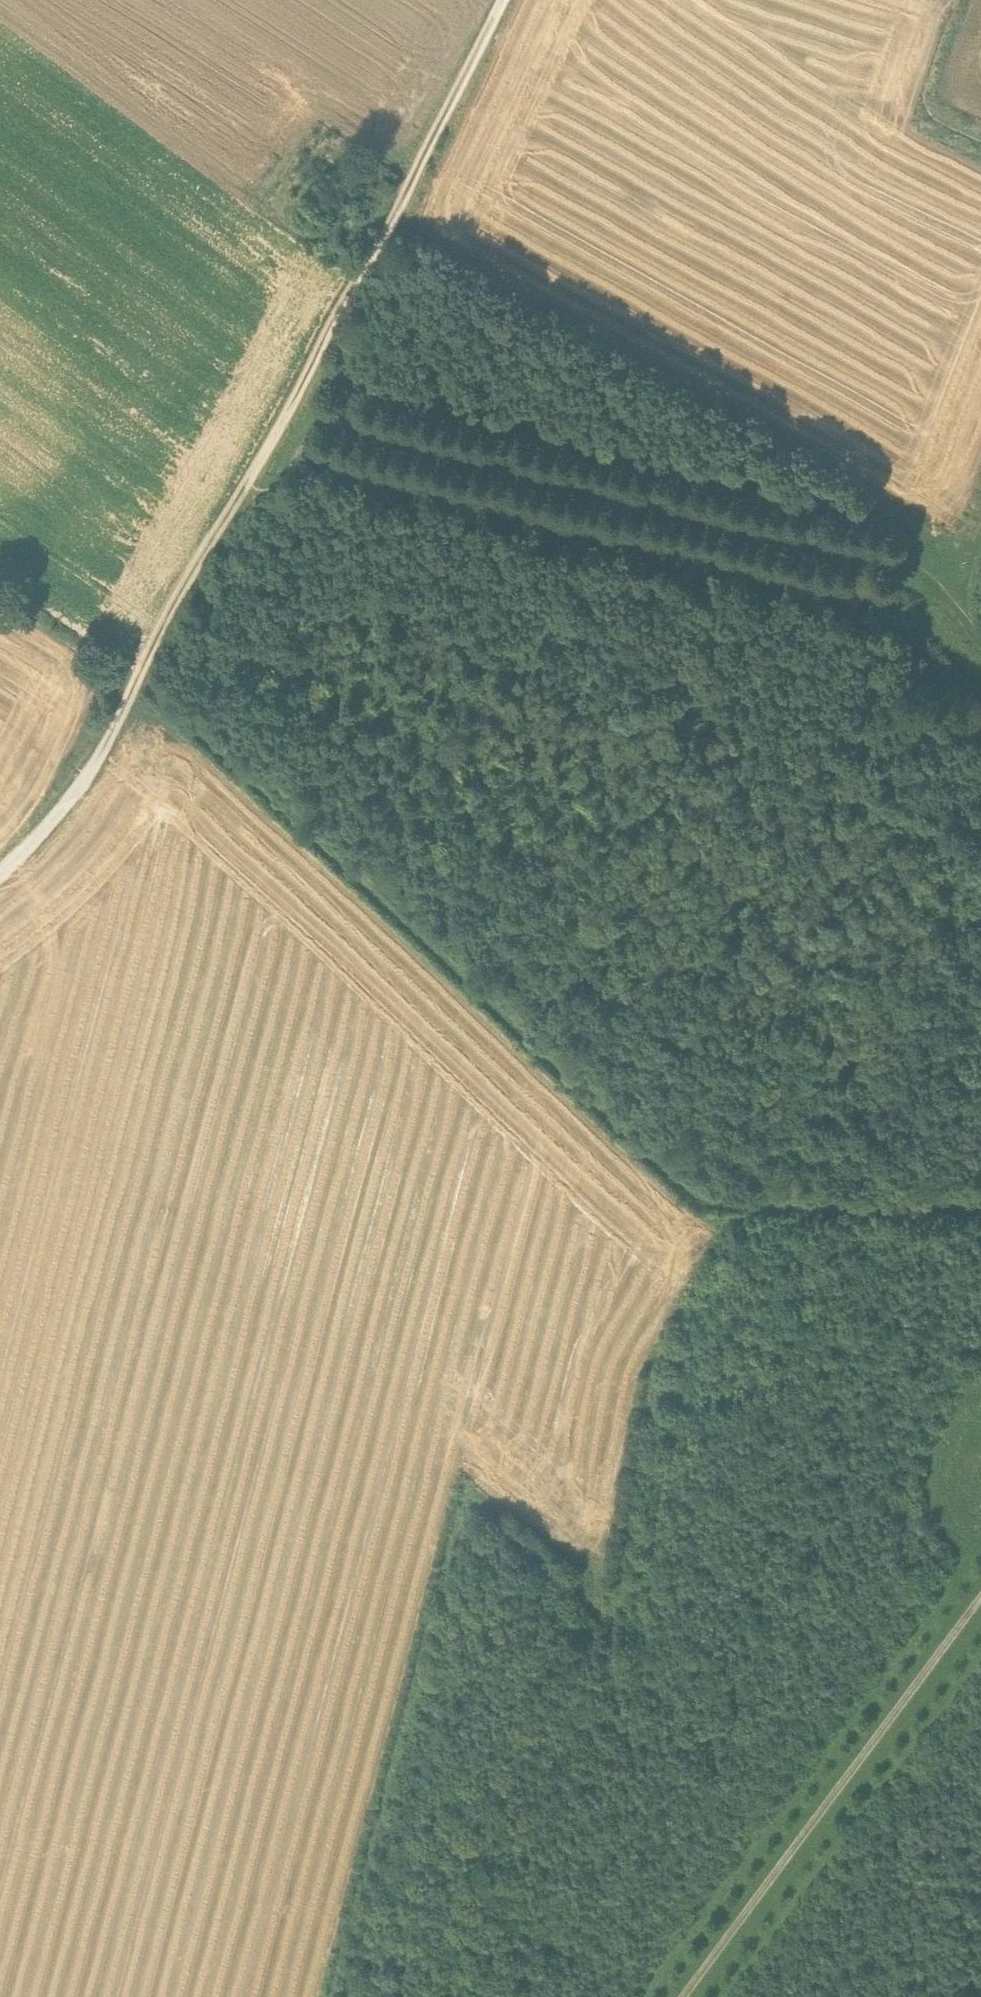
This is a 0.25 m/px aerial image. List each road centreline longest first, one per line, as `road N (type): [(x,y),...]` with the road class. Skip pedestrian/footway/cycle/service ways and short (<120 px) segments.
road 1 (track): [(130,683),(703,1192),(980,1203)]
road 2 (track): [(239,495),(279,480),(324,424),(377,417),(913,560),(980,634)]
road 3 (track): [(239,495),(503,0)]
road 4 (track): [(0,856),(75,775),(239,495)]

